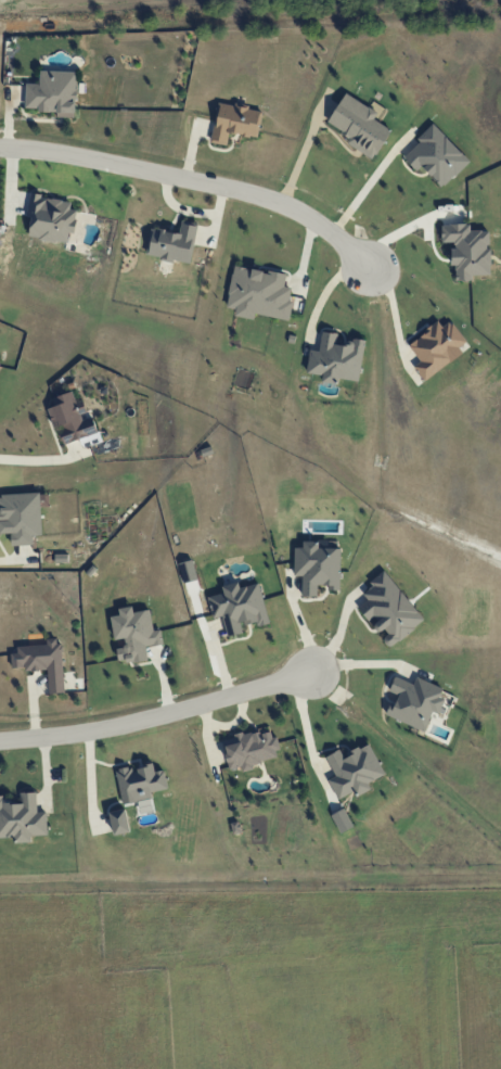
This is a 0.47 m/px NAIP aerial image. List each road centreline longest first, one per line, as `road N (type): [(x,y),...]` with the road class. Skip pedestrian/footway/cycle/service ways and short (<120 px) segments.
road 1 (residential): [(374,268),(316,217),(247,190),(0,147)]
road 2 (residential): [(0,740),(177,712),(312,671)]

